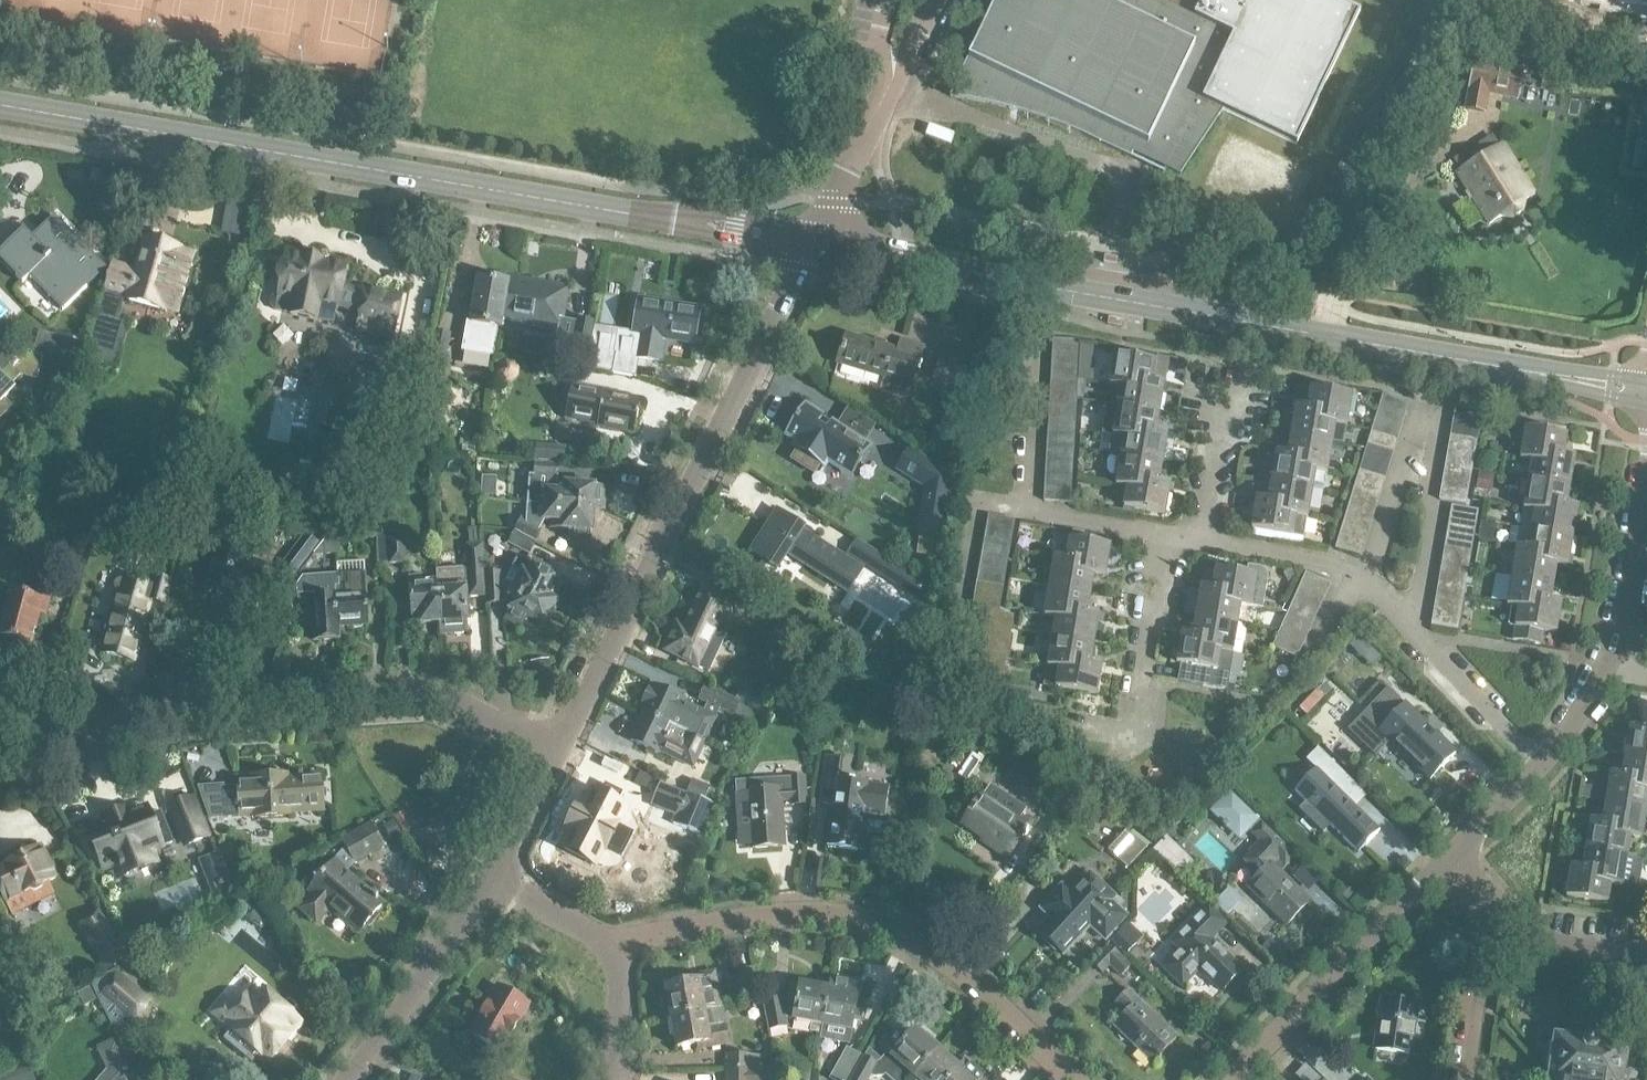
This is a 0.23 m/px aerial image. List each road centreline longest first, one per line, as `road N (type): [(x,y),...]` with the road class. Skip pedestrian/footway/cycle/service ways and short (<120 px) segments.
road 1 (secondary): [(812,244),(0,106)]
road 2 (secondary): [(1550,375),(812,244)]
road 3 (residential): [(0,766),(217,704),(396,691),(450,700),(558,751)]
road 4 (residential): [(558,751),(812,244)]
road 5 (residential): [(1077,1079),(978,984),(898,931),(856,917),(813,912),(652,930),(618,945)]
road 6 (residential): [(1545,761),(1353,572),(1204,540)]
road 7 (residential): [(1228,1079),(1454,855)]
road 8 (unclassified): [(812,244),(941,0)]
road 9 (residential): [(345,1079),(494,878)]
road 10 (residential): [(1161,533),(973,502)]
road 11 (residential): [(1611,662),(1646,487)]
road 12 (residential): [(1161,533),(1132,707)]
road 13 (residential): [(1461,1079),(1481,948),(1512,918)]
road 14 (residential): [(1204,540),(1231,380)]
road 15 (residential): [(1512,918),(1539,939),(1646,958)]
road 16 (residential): [(494,878),(558,751)]
road 17 (residential): [(618,945),(494,878)]
road 18 (residential): [(608,1079),(618,945)]
road 19 (residential): [(1454,855),(1545,761)]

